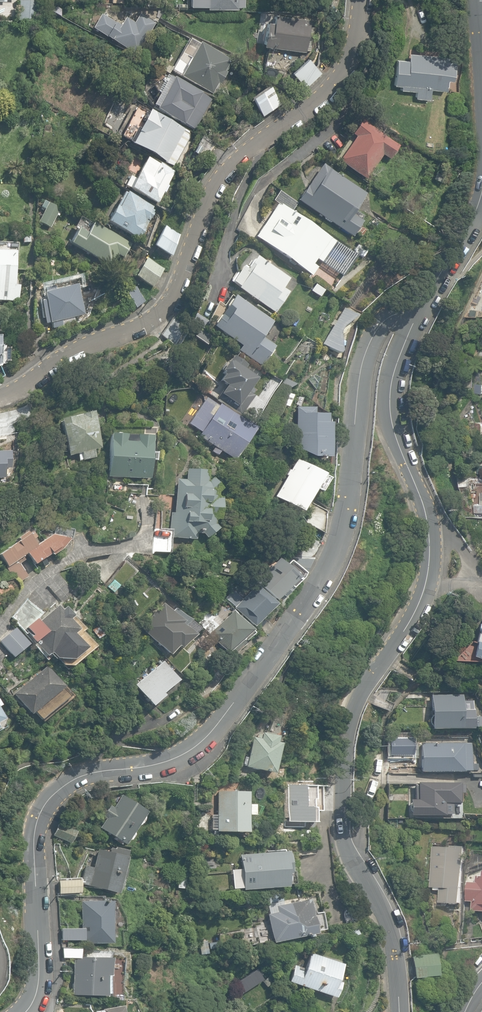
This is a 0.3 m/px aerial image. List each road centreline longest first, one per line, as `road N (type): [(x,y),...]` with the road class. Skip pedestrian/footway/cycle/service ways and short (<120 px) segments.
road 1 (residential): [(417,311),(375,333),(365,354),(345,530),(256,677),(203,740),(171,759),(88,774),(54,791),(42,810),(37,974),(31,1001),(19,1011)]
road 2 (residential): [(359,0),(348,68),(326,96),(224,173),(166,309),(82,346),(0,397)]
road 3 (tertiary): [(397,1011),(393,931),(347,849),(340,780),(355,704),(408,623),(426,580)]
road 4 (tertiary): [(426,512),(389,404),(417,311)]
road 5 (residential): [(143,540),(81,550),(30,582),(0,621)]
road 6 (tertiary): [(417,311),(461,252),(481,193)]

